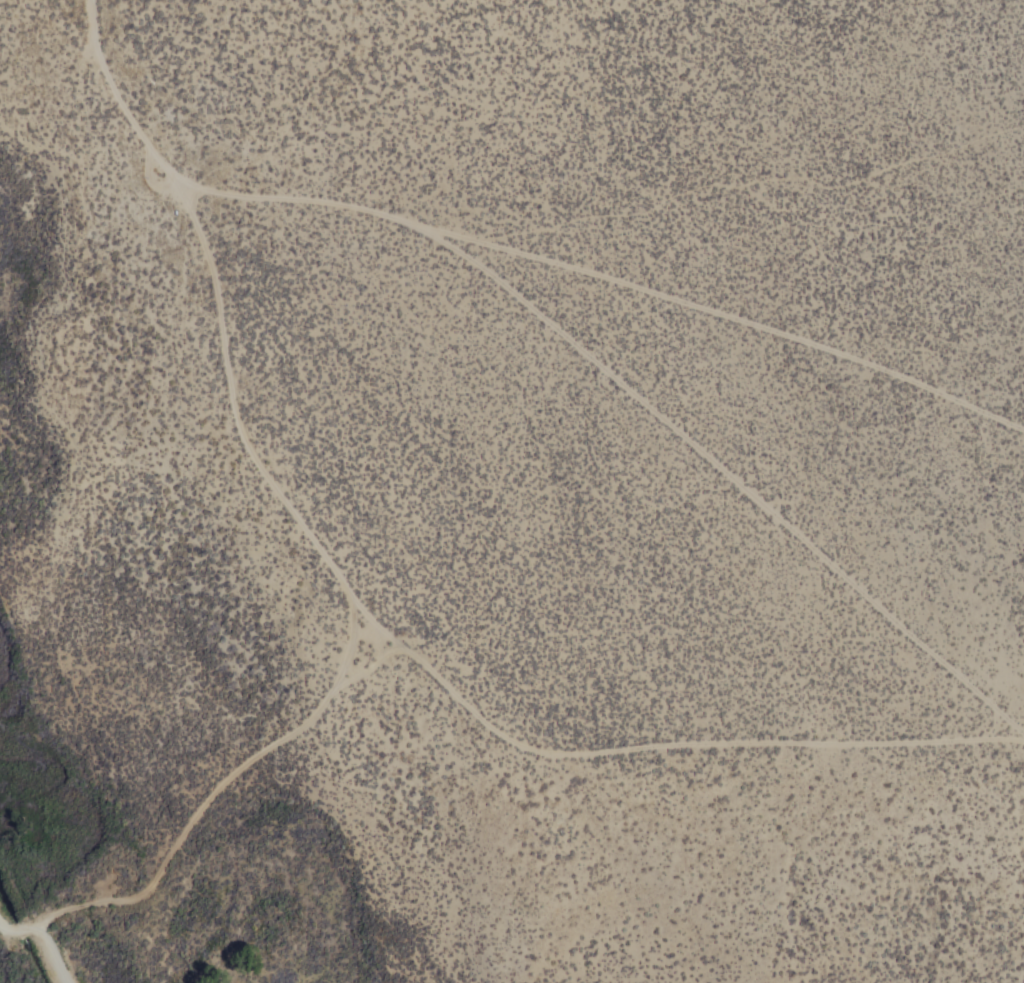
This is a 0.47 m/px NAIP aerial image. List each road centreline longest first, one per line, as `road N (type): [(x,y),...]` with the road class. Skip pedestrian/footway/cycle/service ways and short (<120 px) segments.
road 1 (track): [(1023,746),(534,765),(354,593),(239,445),(204,277),(165,183),(116,120),(95,0)]
road 2 (track): [(1023,732),(692,451),(463,240),(310,204),(165,183)]
road 3 (track): [(1023,425),(836,346),(501,243),(463,240)]
road 4 (track): [(38,933),(81,904),(139,898),(161,884),(223,790),(318,718),(352,672),(354,593)]

